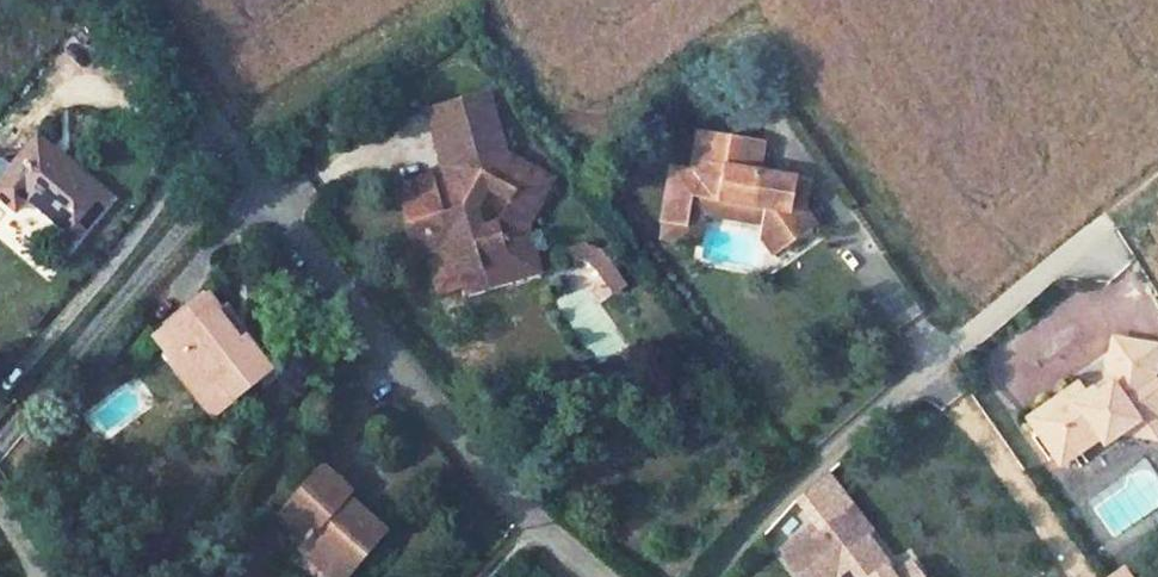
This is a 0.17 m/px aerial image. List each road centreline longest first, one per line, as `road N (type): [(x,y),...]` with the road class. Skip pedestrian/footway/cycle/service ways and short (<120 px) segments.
road 1 (residential): [(602,576),(537,529),(177,78)]
road 2 (residential): [(712,576),(817,467),(1098,227)]

